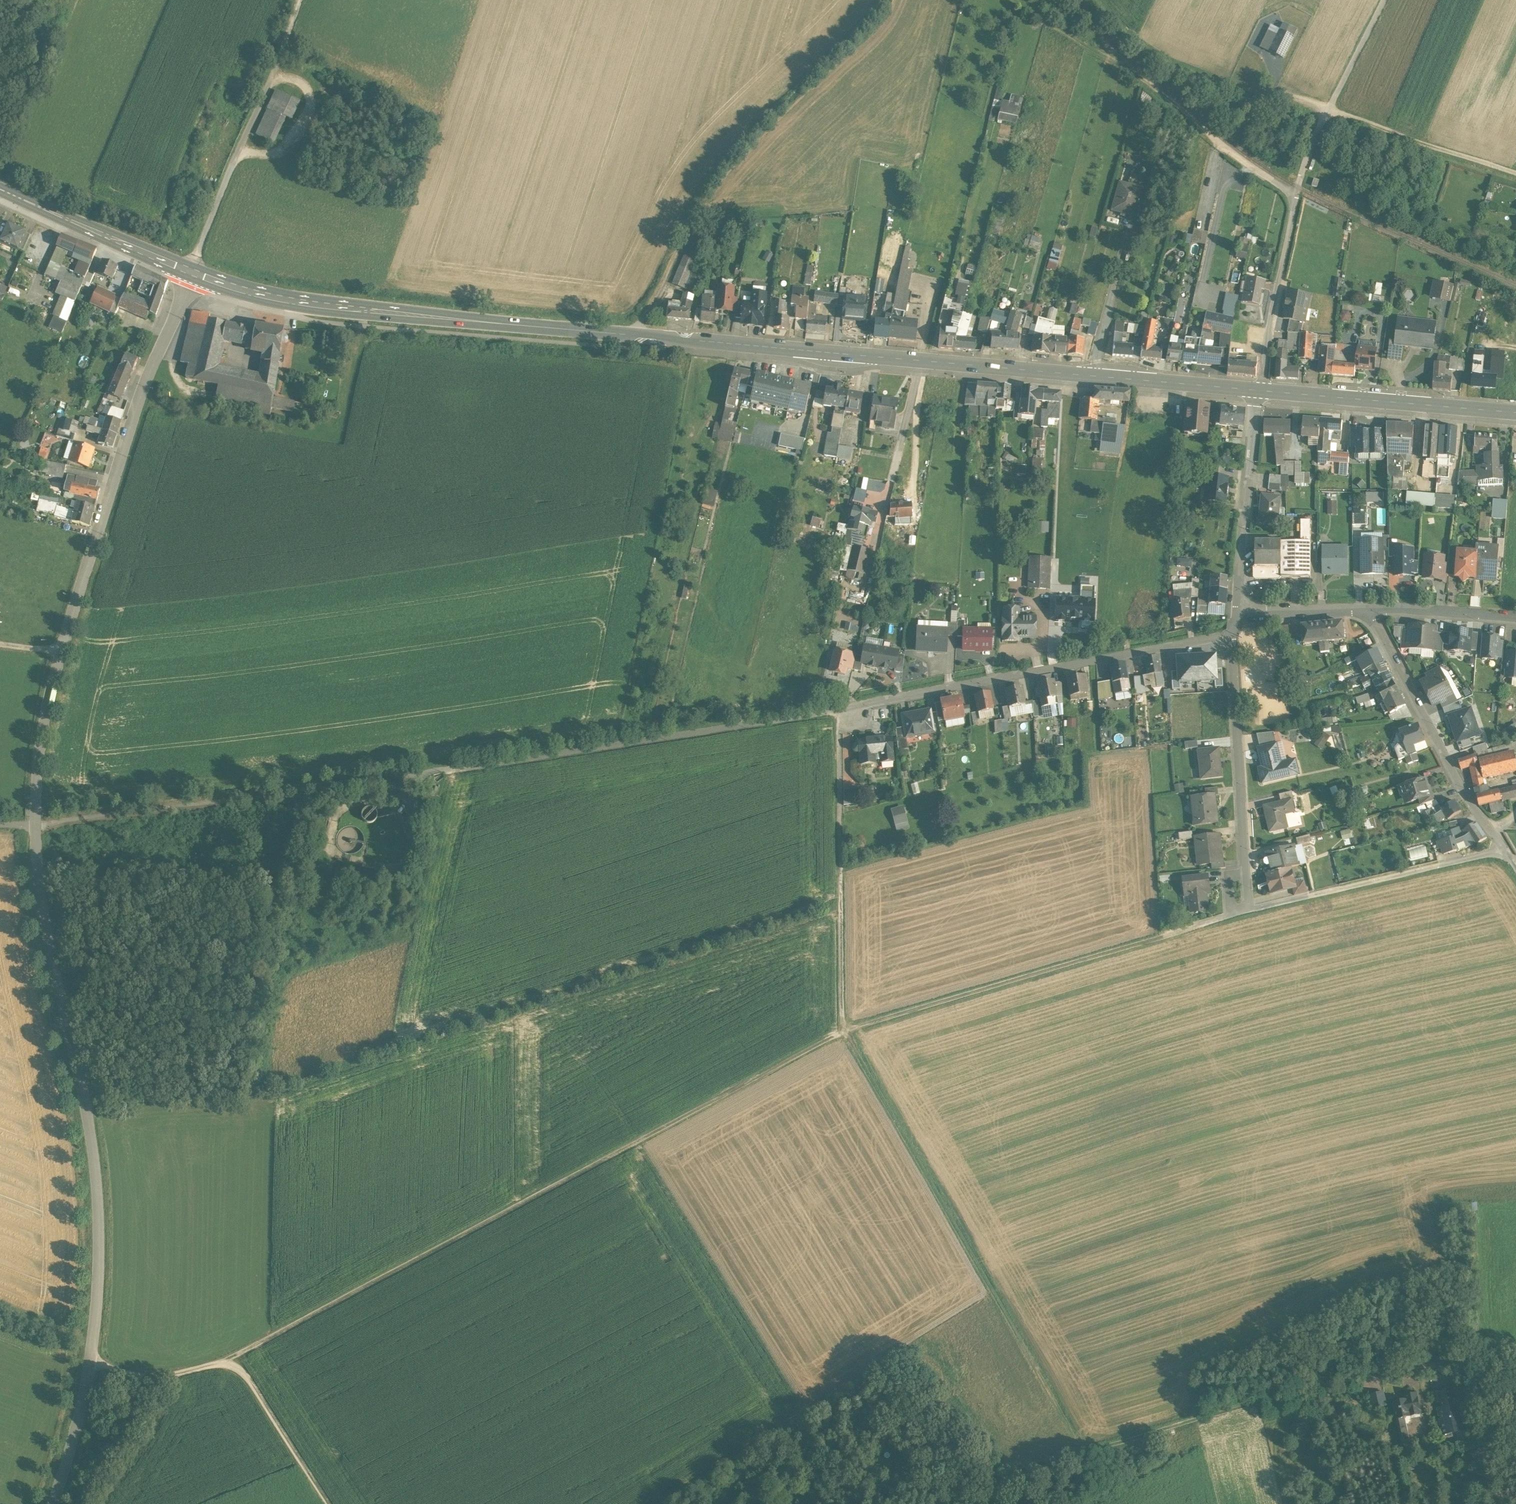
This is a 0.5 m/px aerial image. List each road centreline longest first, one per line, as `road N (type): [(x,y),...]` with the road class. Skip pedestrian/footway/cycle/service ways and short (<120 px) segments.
road 1 (unclassified): [(191,272),(105,510),(40,748),(39,871),(89,1120),(100,1229),(87,1378),(52,1503)]
road 2 (track): [(225,1362),(832,1038),(1250,910)]
road 3 (secondary): [(1256,390),(353,310),(265,297),(191,272)]
road 4 (track): [(848,708),(495,764),(35,824)]
road 5 (track): [(847,1032),(1082,1449)]
road 6 (track): [(626,335),(654,301),(706,185),(883,0)]
road 7 (track): [(984,1503),(1082,1449),(1113,1448),(1232,1407),(1369,1377)]
road 8 (residential): [(1232,635),(848,708)]
road 9 (track): [(924,362),(1013,1)]
road 10 (track): [(847,1032),(840,709)]
road 11 (residential): [(1504,849),(1461,789),(1367,608)]
road 12 (residential): [(1232,635),(1250,910)]
road 13 (track): [(1504,849),(1250,910)]
road 14 (track): [(1327,108),(1185,71),(1138,42),(1099,0)]
road 15 (secondary): [(1515,413),(1264,391)]
road 16 (residential): [(1256,390),(1240,614)]
road 17 (track): [(1383,0),(1317,130),(1295,194)]
road 18 (secondary): [(191,272),(0,189)]
road 19 (residential): [(1295,194),(1264,391)]
road 20 (track): [(1327,108),(1515,172)]
road 21 (track): [(1168,101),(1118,62),(1012,0)]
road 22 (track): [(225,1362),(243,1372),(327,1503)]
road 23 (track): [(1295,194),(1168,101)]
road 24 (residential): [(1515,1351),(1369,1377)]
road 25 (residential): [(1367,608),(1515,616)]
road 26 (track): [(90,1359),(165,1376),(225,1362)]
road 27 (residential): [(1240,614),(1367,608)]

